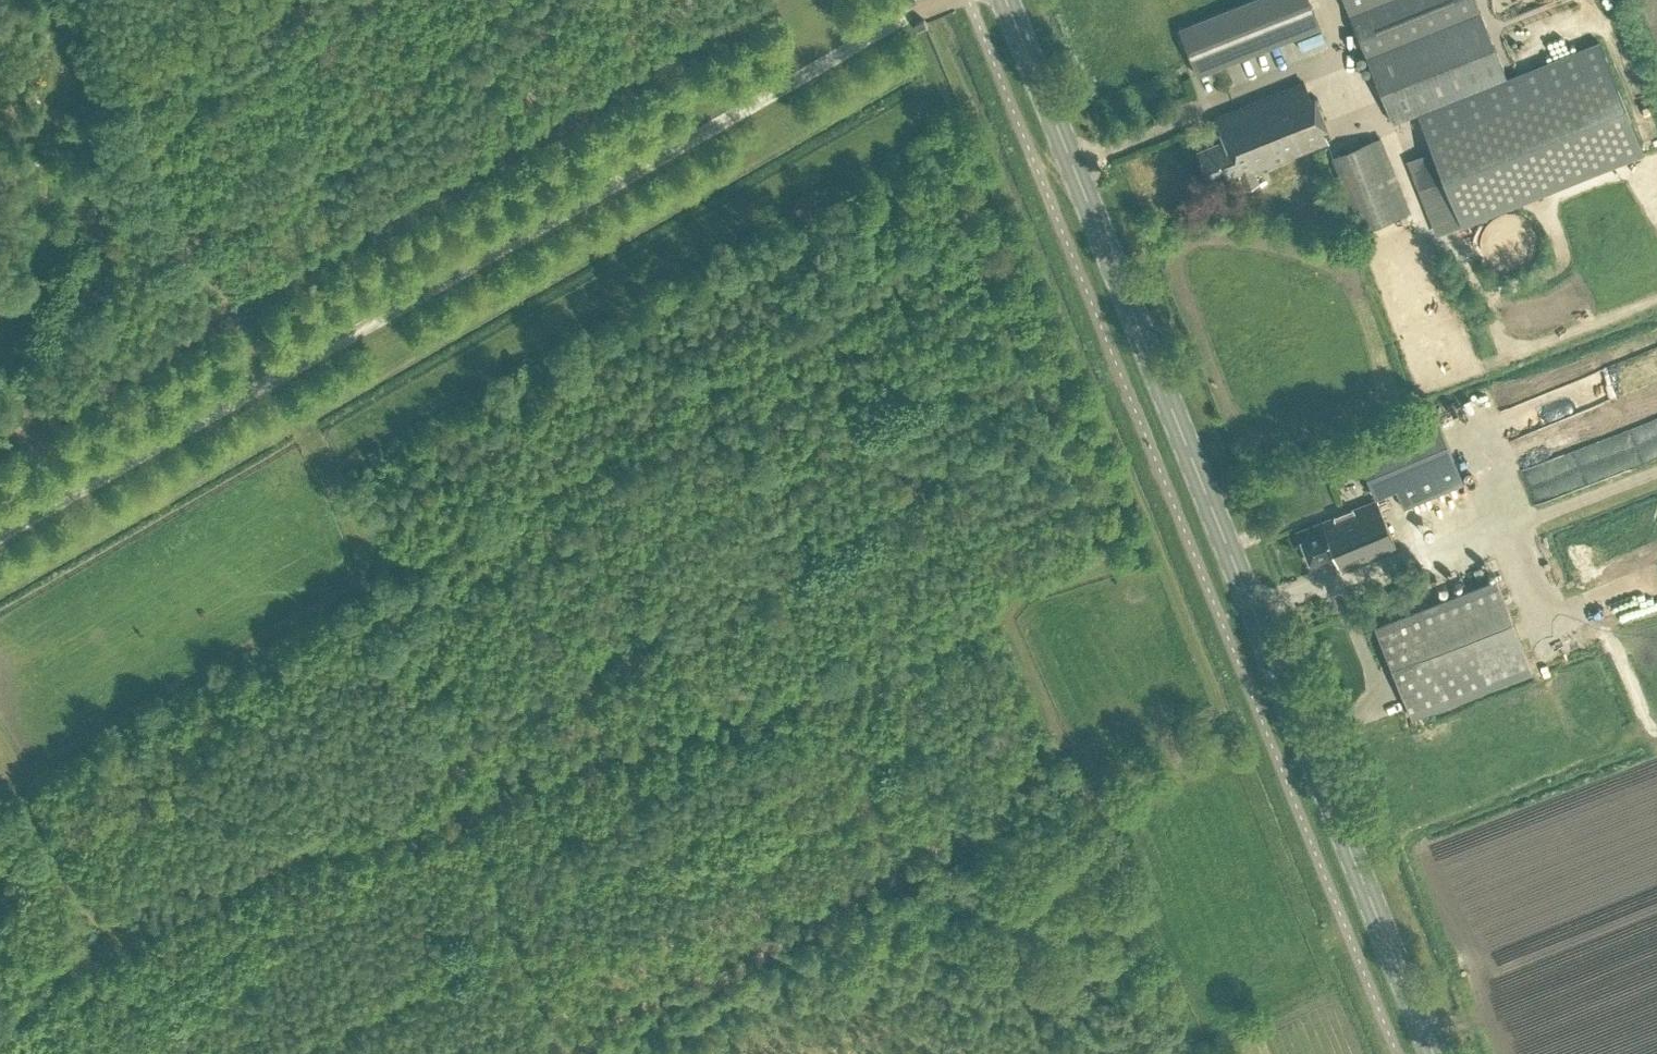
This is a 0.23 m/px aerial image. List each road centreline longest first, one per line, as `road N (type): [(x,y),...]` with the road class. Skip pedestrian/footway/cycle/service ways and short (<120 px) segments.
road 1 (primary): [(1434,1053),(1006,0)]

